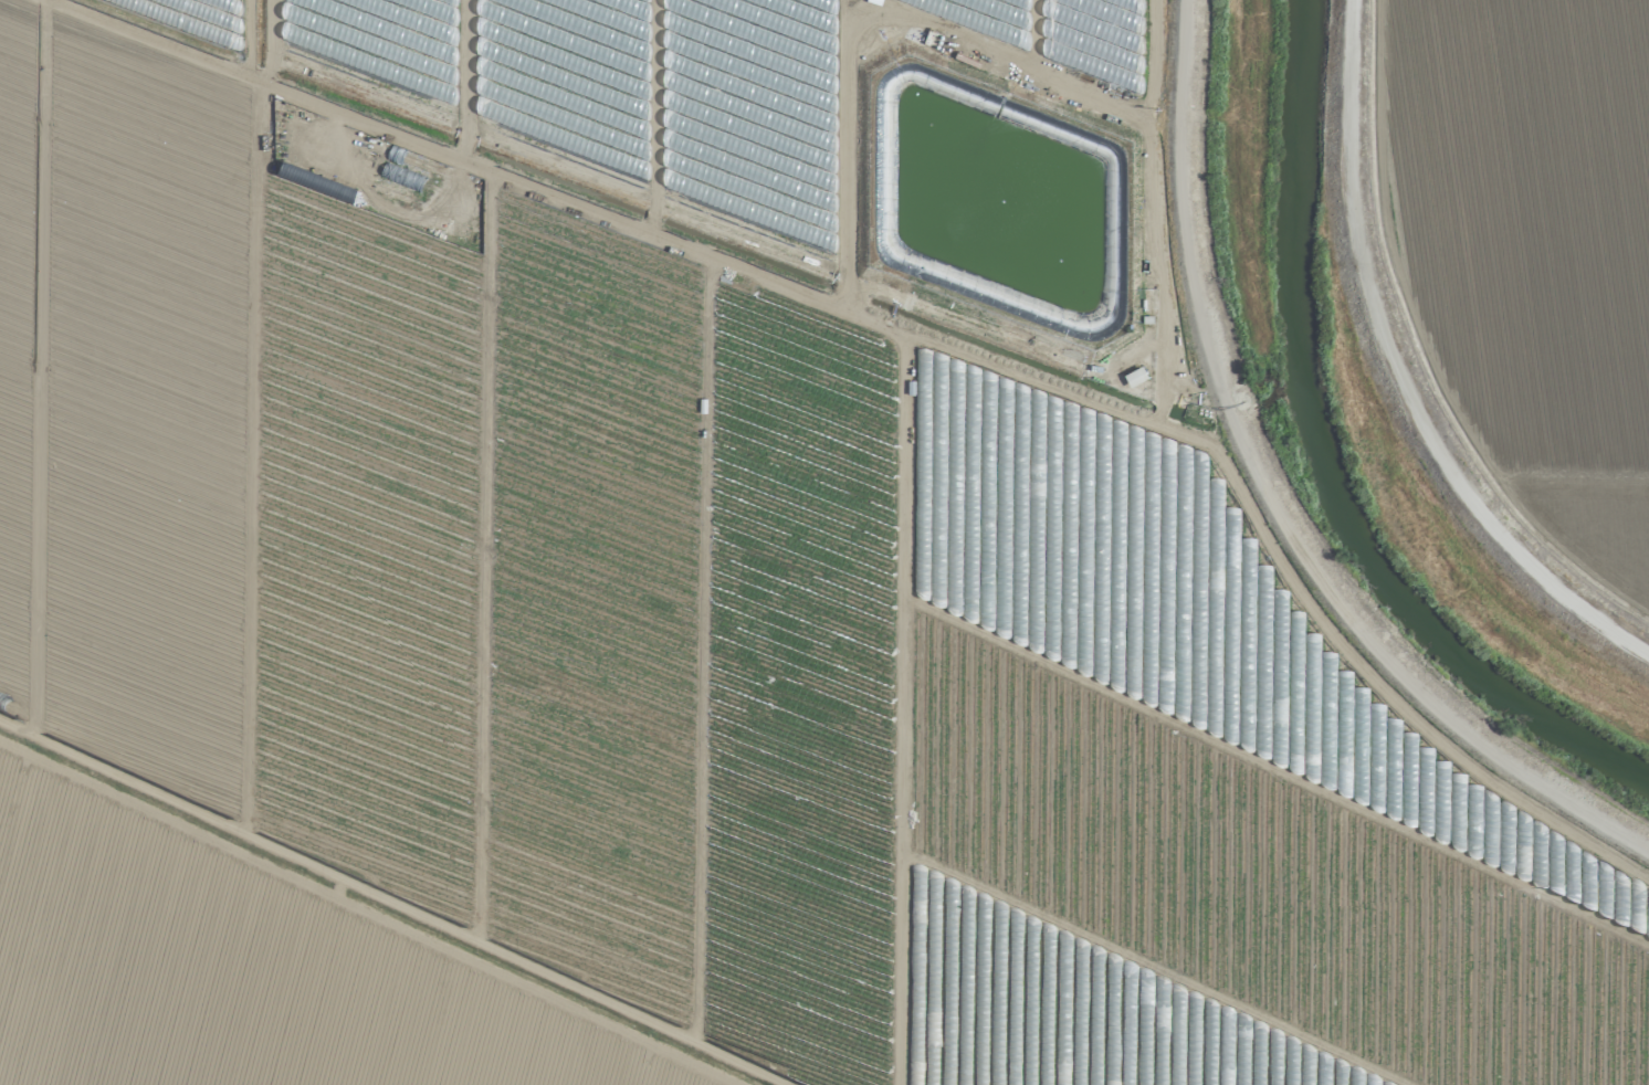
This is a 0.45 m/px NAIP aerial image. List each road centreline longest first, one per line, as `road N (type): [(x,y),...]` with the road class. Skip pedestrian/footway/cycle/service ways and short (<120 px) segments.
road 1 (track): [(1179,0),(1175,131),(1185,265),(1215,381),(1263,494),(1338,610),(1415,697),(1520,780),(1648,857)]

